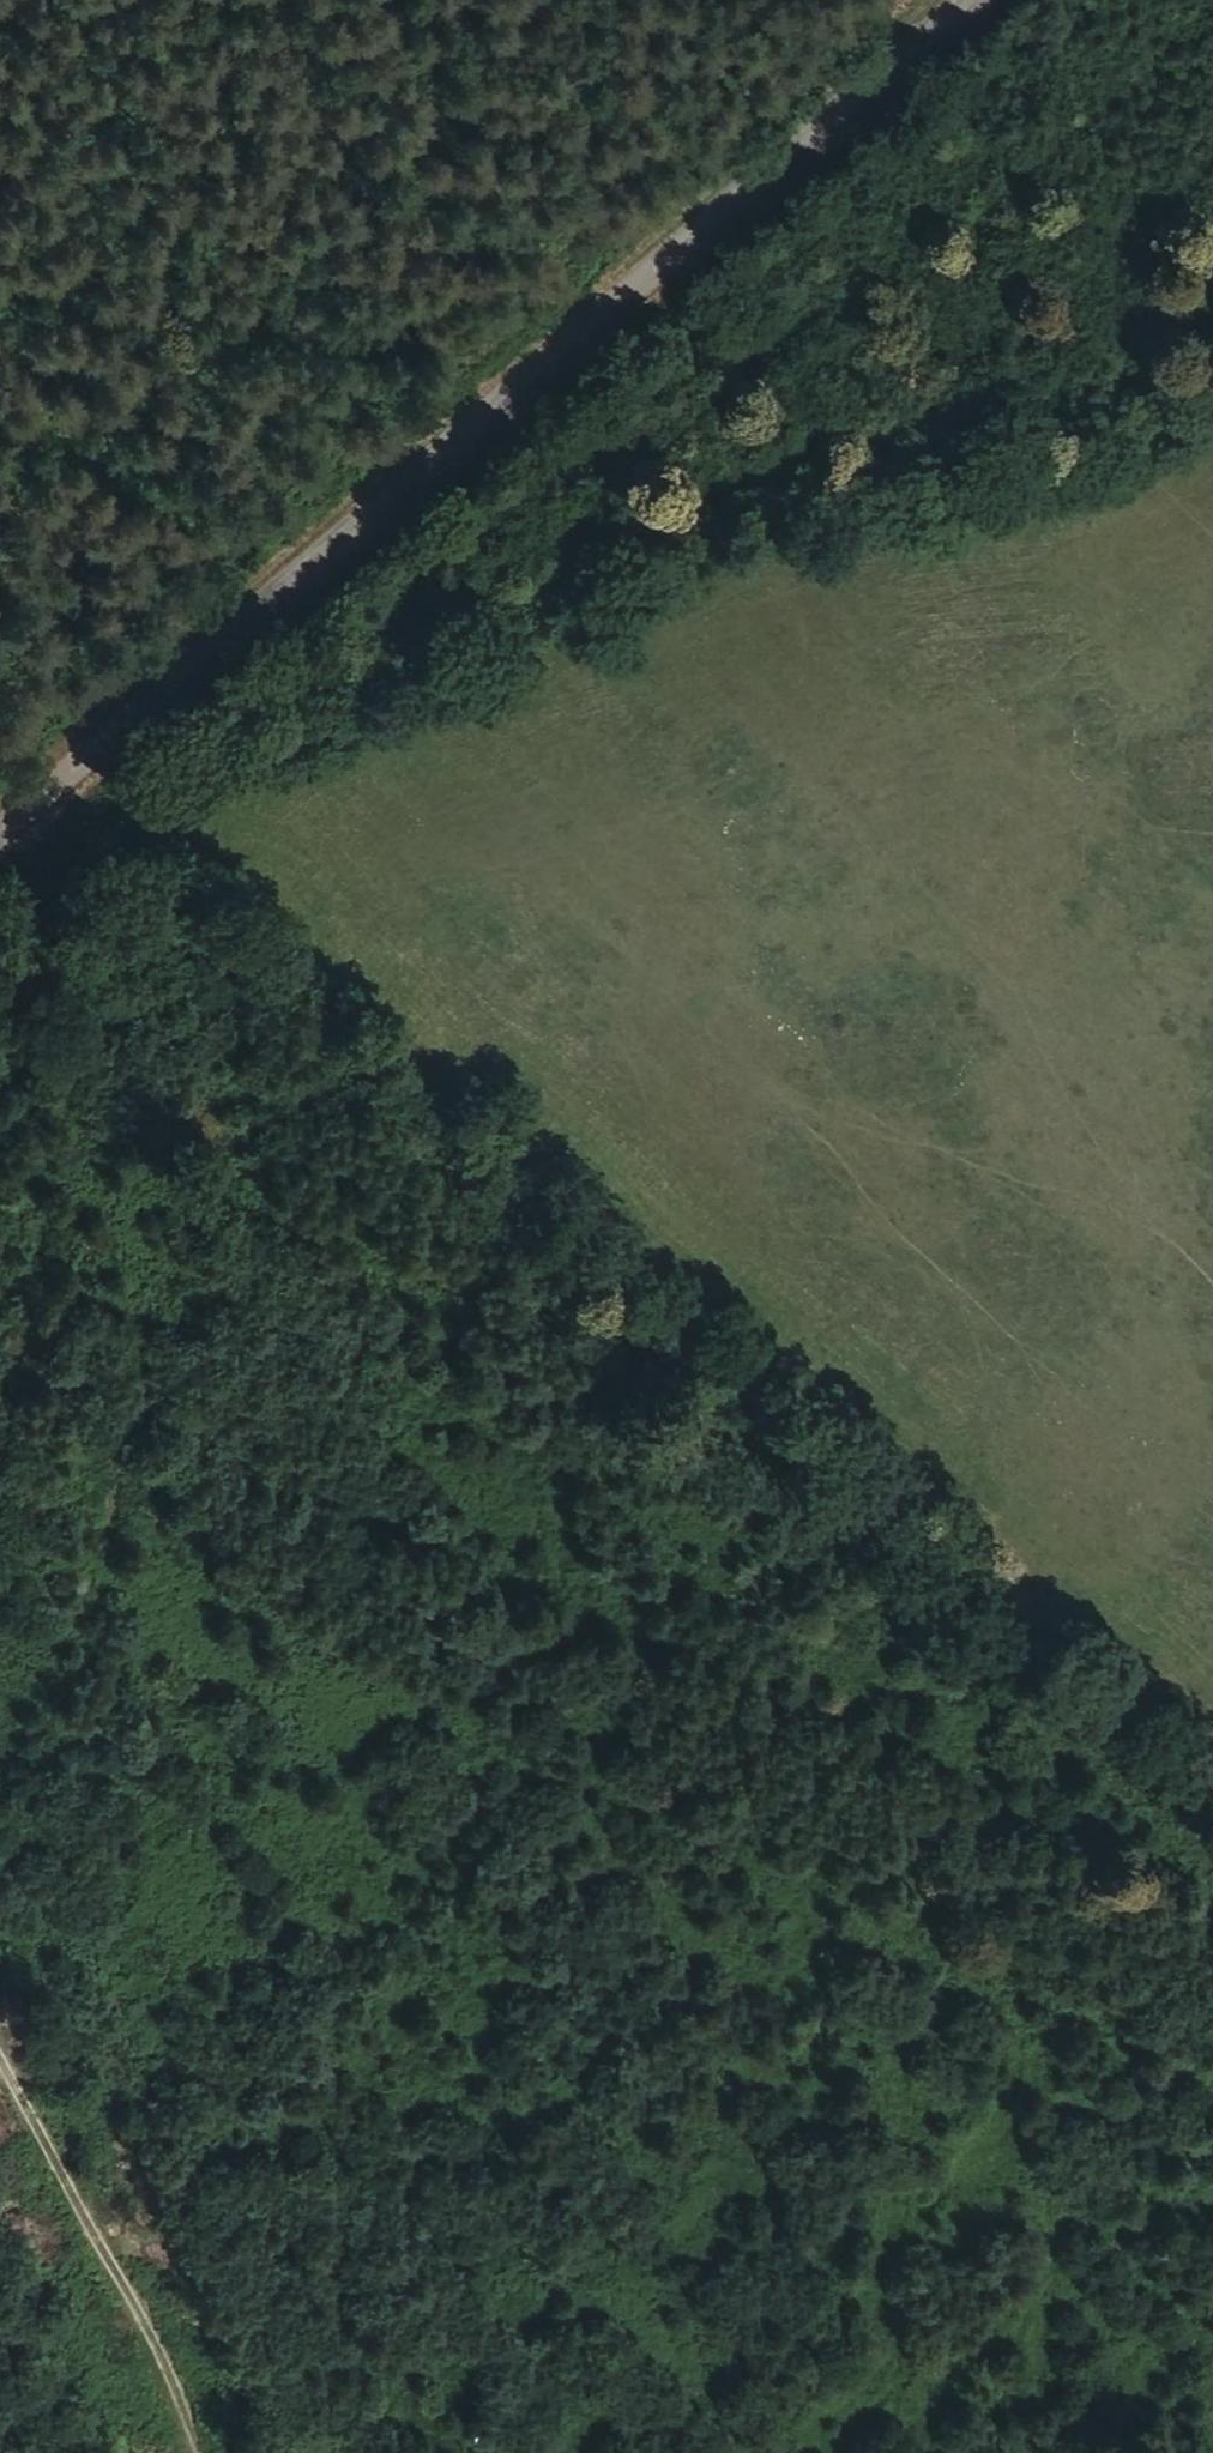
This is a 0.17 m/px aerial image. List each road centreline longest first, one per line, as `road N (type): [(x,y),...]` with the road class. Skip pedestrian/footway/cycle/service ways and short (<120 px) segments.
road 1 (tertiary): [(973,0),(0,828)]
road 2 (track): [(199,2452),(152,2336),(0,2057)]

